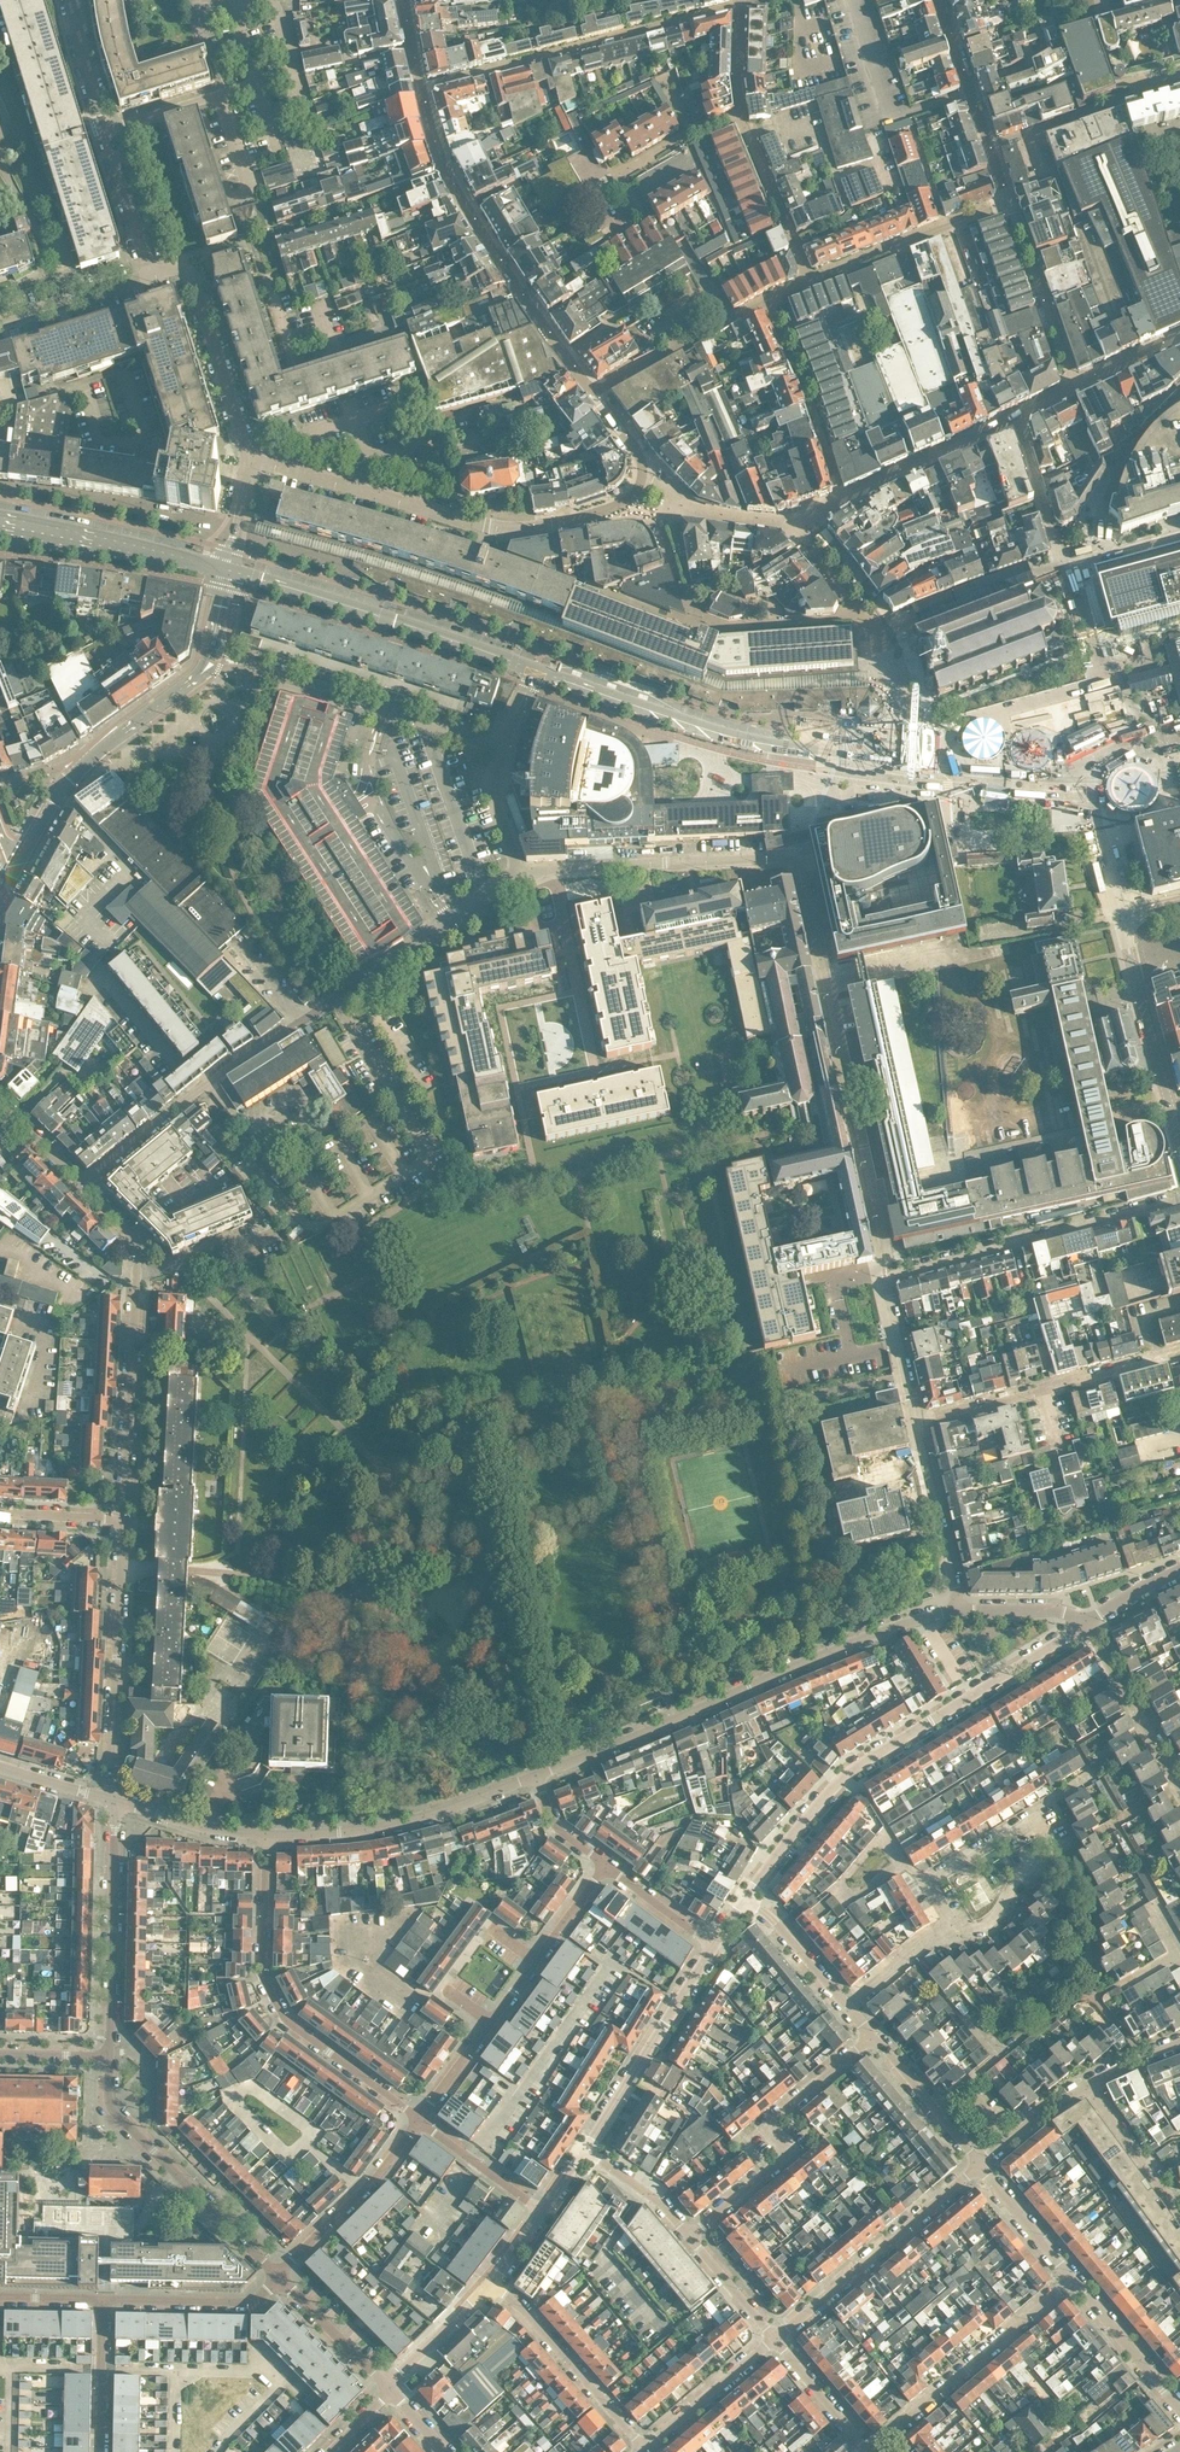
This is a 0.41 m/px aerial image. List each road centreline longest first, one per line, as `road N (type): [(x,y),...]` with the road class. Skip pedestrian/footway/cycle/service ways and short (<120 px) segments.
road 1 (residential): [(522,878),(559,870),(797,863),(887,1266)]
road 2 (tertiary): [(1087,779),(970,773),(775,746),(535,669)]
road 3 (residential): [(85,1187),(209,1081),(443,931),(458,912),(522,878)]
road 4 (unclassified): [(420,91),(445,171),(588,389),(726,318)]
road 5 (unclassified): [(748,1891),(848,1775),(1084,1626)]
road 6 (unclassified): [(537,1776),(921,1618)]
road 7 (residential): [(419,2117),(281,2014),(263,1972),(266,1835)]
road 8 (unclassified): [(124,1520),(137,1252),(127,1230),(85,1187)]
road 9 (unclassified): [(420,91),(738,7)]
road 10 (tertiary): [(535,669),(227,570)]
road 11 (residential): [(690,2237),(791,2151),(768,2123),(872,2035)]
road 12 (unclassified): [(1179,1197),(889,1281)]
road 13 (unclassified): [(279,2275),(116,2113),(110,2056)]
road 14 (unclassified): [(113,1801),(124,1520)]
road 15 (unclassified): [(266,1835),(395,1825),(537,1776)]
road 16 (residential): [(241,664),(504,744)]
road 17 (tertiary): [(22,856),(89,758),(207,659)]
road 18 (residential): [(774,2338),(980,2164)]
road 19 (unclassified): [(807,280),(1006,199),(989,149)]
road 20 (unclassified): [(110,2056),(113,1801)]
road 21 (unclassified): [(582,2149),(711,1942)]
road 22 (residential): [(889,2437),(1072,2277)]
road 23 (unclassified): [(147,275),(180,269),(189,279),(251,462)]
road 24 (tertiary): [(227,570),(0,526)]
road 25 (residential): [(645,2448),(529,2314),(488,2280)]
road 26 (residential): [(955,1931),(931,1891),(935,1878),(1038,1817),(1056,1849)]
road 27 (residential): [(1125,936),(1179,1144)]
road 28 (residential): [(279,2275),(382,2171),(419,2117)]
road 29 (unclassified): [(452,518),(251,462)]
road 30 (unclassified): [(1179,86),(989,149)]
road 31 (residential): [(917,1422),(959,1612)]
road 32 (residential): [(102,2297),(253,2300),(279,2275)]
road 33 (residential): [(1179,1787),(1084,1626)]
road 34 (unclassified): [(739,115),(807,280)]
road 35 (residential): [(645,2448),(774,2338)]
road 36 (residential): [(1179,2408),(1072,2277)]
road 37 (residential): [(980,2164),(872,2035)]
road 38 (unclassified): [(390,2389),(279,2275)]
road 39 (unclassified): [(113,1801),(211,1830),(266,1835)]
road 40 (residential): [(989,149),(939,0)]
road 41 (residential): [(1179,2210),(1086,2085)]
road 42 (unclassified): [(0,322),(147,275)]
road 43 (residential): [(100,2451),(102,2297)]
road 44 (residential): [(540,2210),(419,2117)]
road 45 (unclassified): [(147,275),(105,129)]
road 46 (residential): [(846,2004),(748,1891)]
road 47 (residential): [(868,2451),(774,2338)]
road 48 (unclassified): [(390,2389),(488,2280)]
road 49 (residential): [(1072,2277),(980,2164)]
road 50 (residential): [(889,1281),(917,1422)]
road 51 (residential): [(1179,1354),(1042,1389)]
road 52 (unclassified): [(522,878),(491,790),(504,744)]
road 53 (residential): [(690,2237),(652,2195),(582,2149)]
road 54 (unclassified): [(1087,779),(1119,914)]
road 55 (residential): [(618,173),(739,115)]
road 56 (unclassified): [(105,129),(70,0)]
road 57 (residential): [(1086,2085),(980,2164)]
road 58 (residential): [(846,2004),(920,1946),(955,1931)]
road 59 (residential): [(605,1864),(711,1942)]
road 60 (residential): [(774,2338),(690,2237)]
road 61 (residential): [(1042,1389),(917,1422)]
road 62 (unclassified): [(1084,1626),(1051,1612),(959,1612)]
road 63 (unclassified): [(124,1520),(0,1511)]
road 64 (residential): [(955,1931),(974,1933),(995,1920),(1019,1874),(1041,1857)]
road 65 (unclassified): [(85,1187),(0,1102)]

